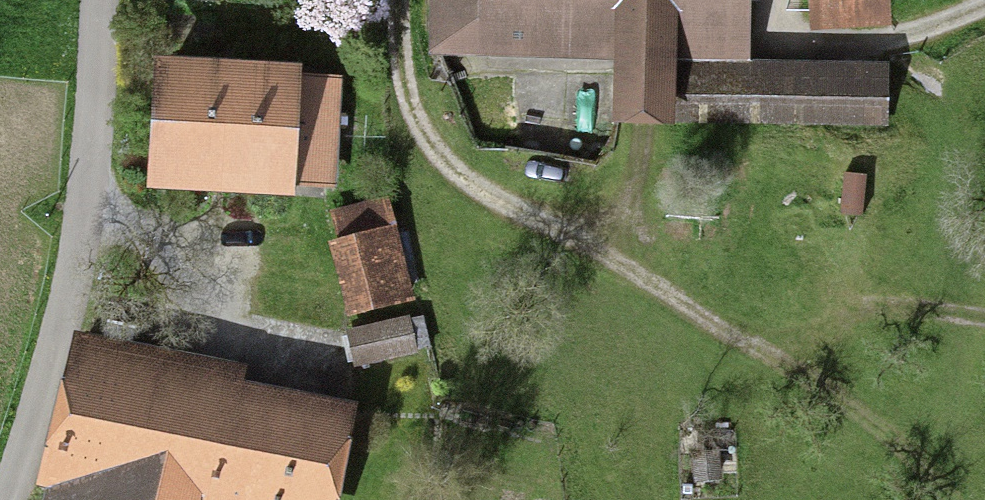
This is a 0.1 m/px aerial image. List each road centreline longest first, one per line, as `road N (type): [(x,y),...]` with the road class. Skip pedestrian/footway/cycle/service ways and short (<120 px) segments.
road 1 (track): [(772,359),(492,200),(455,170),(414,115),(397,0)]
road 2 (unclassified): [(5,499),(76,261),(100,0)]
road 3 (track): [(984,5),(927,30),(809,59),(733,55)]
road 4 (track): [(945,499),(899,444),(772,359)]
road 5 (track): [(984,315),(882,308),(772,359)]

